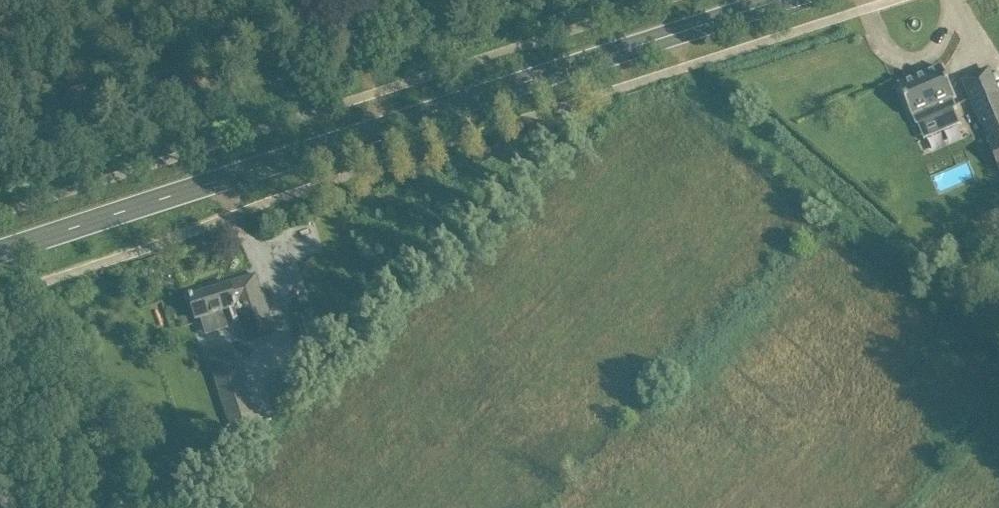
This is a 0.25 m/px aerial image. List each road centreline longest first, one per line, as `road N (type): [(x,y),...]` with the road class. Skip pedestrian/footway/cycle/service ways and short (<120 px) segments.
road 1 (secondary): [(0,249),(774,0)]
road 2 (track): [(998,366),(754,167),(656,41)]

